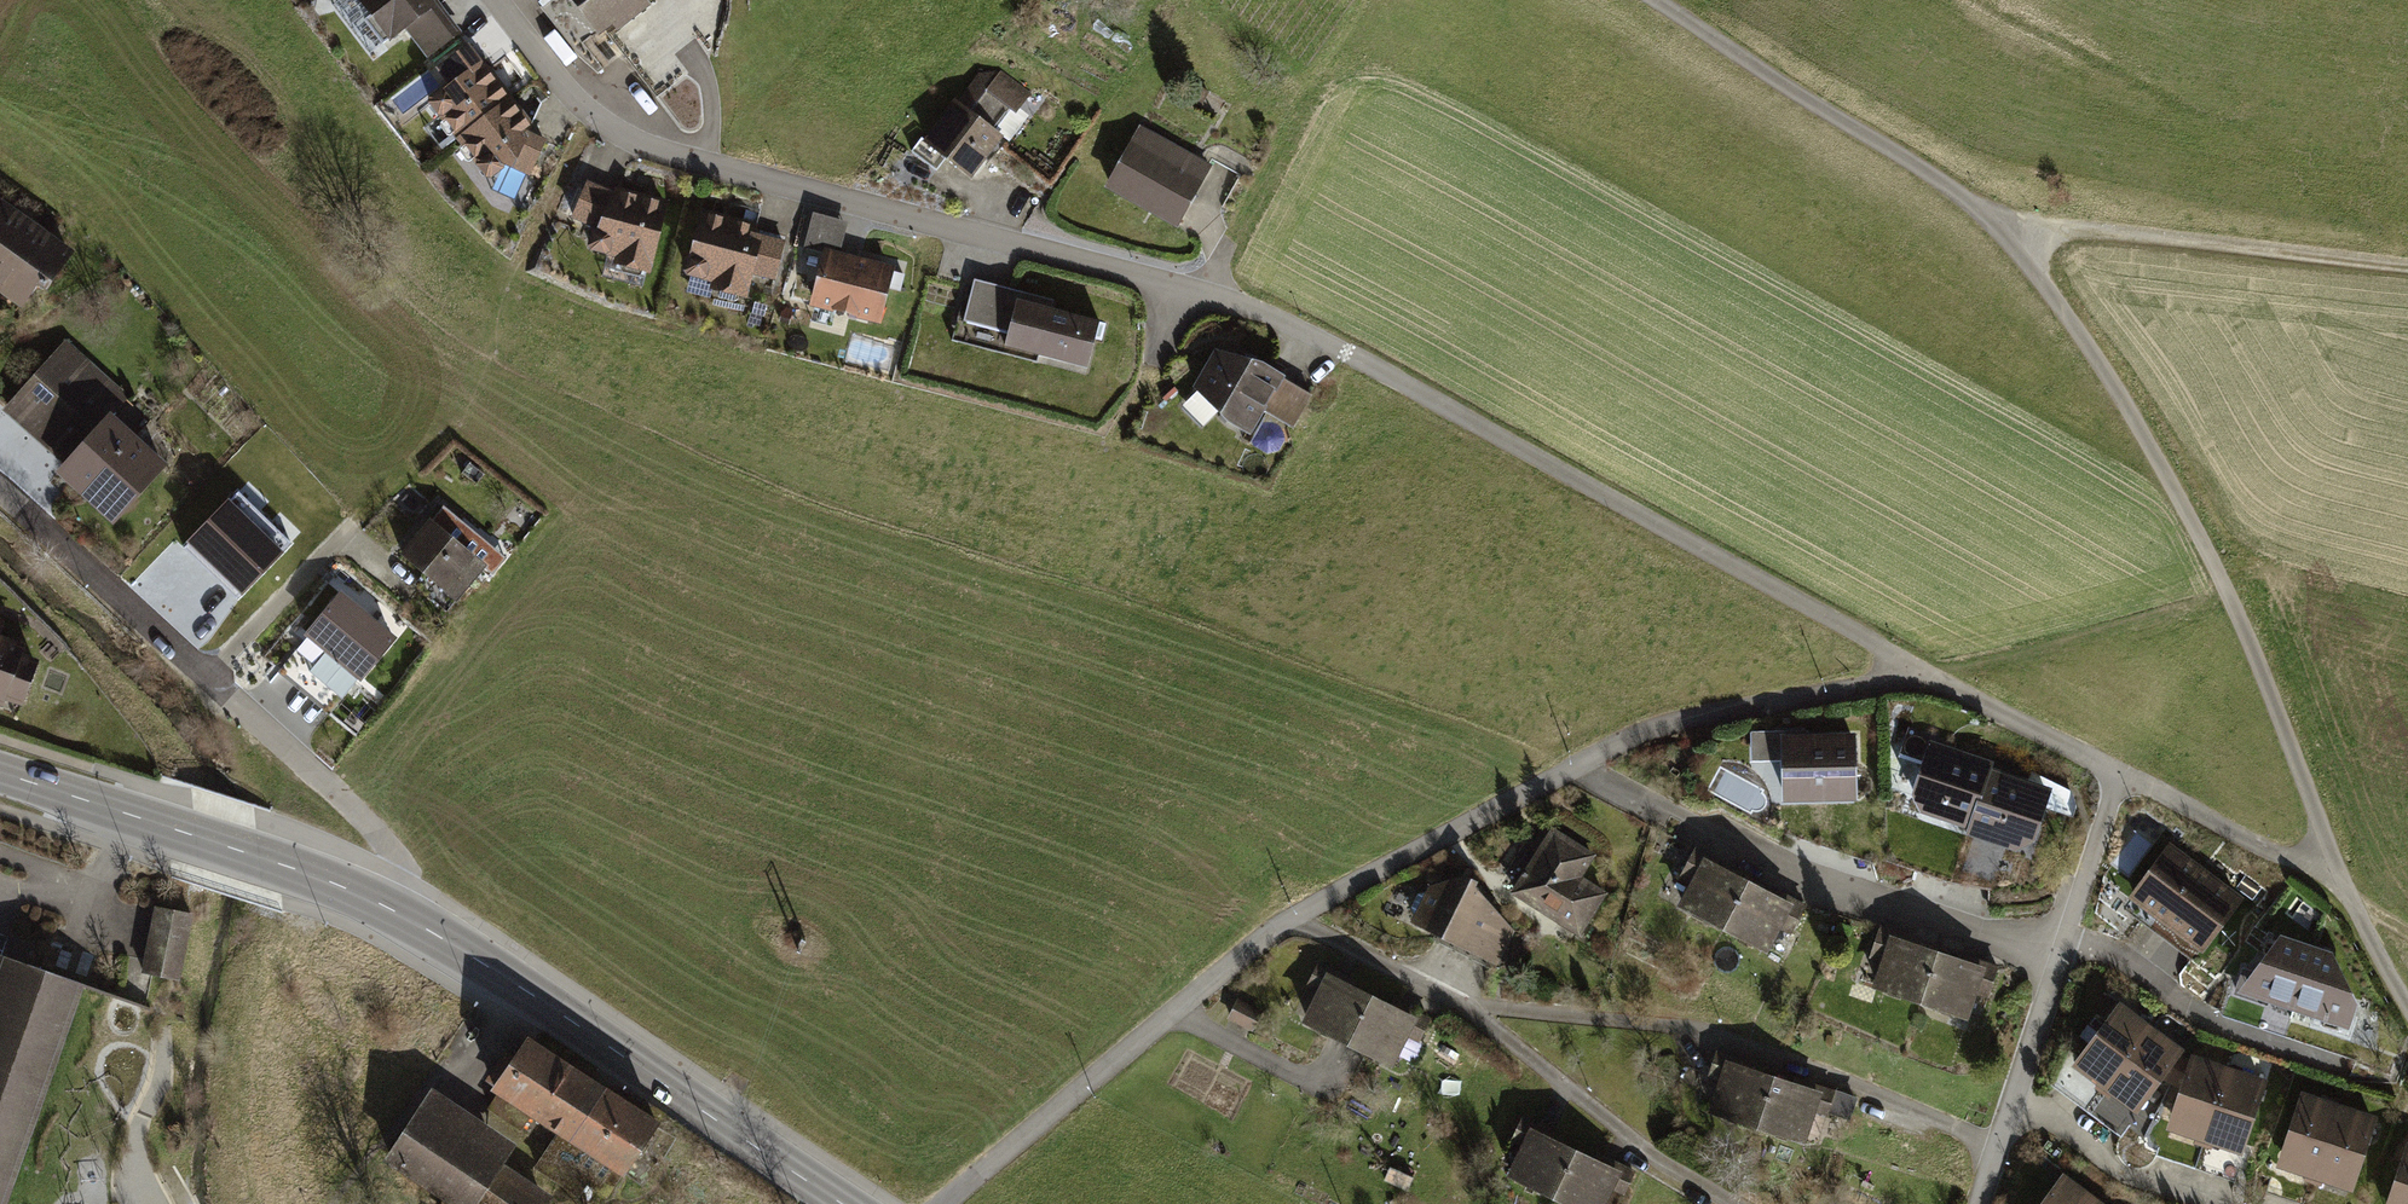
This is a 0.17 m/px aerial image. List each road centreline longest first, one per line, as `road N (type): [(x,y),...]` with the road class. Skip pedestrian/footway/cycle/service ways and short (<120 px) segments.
road 1 (residential): [(1918,665),(1284,319),(602,122),(503,0)]
road 2 (residential): [(1918,665),(1615,747),(1280,922),(957,1203)]
road 3 (residential): [(2337,881),(2213,563),(2113,384),(1997,222)]
road 4 (residential): [(393,910),(395,873),(381,835),(0,493)]
road 5 (primary): [(393,910),(847,1203)]
road 6 (residential): [(1979,1203),(2113,773)]
road 7 (primary): [(0,772),(251,848),(393,910)]
road 8 (track): [(1997,222),(2407,266)]
road 9 (track): [(1997,222),(1657,0)]
road 10 (residential): [(2337,881),(2113,773)]
road 11 (residential): [(2113,773),(1918,665)]
road 12 (residential): [(2407,1012),(2337,881)]

